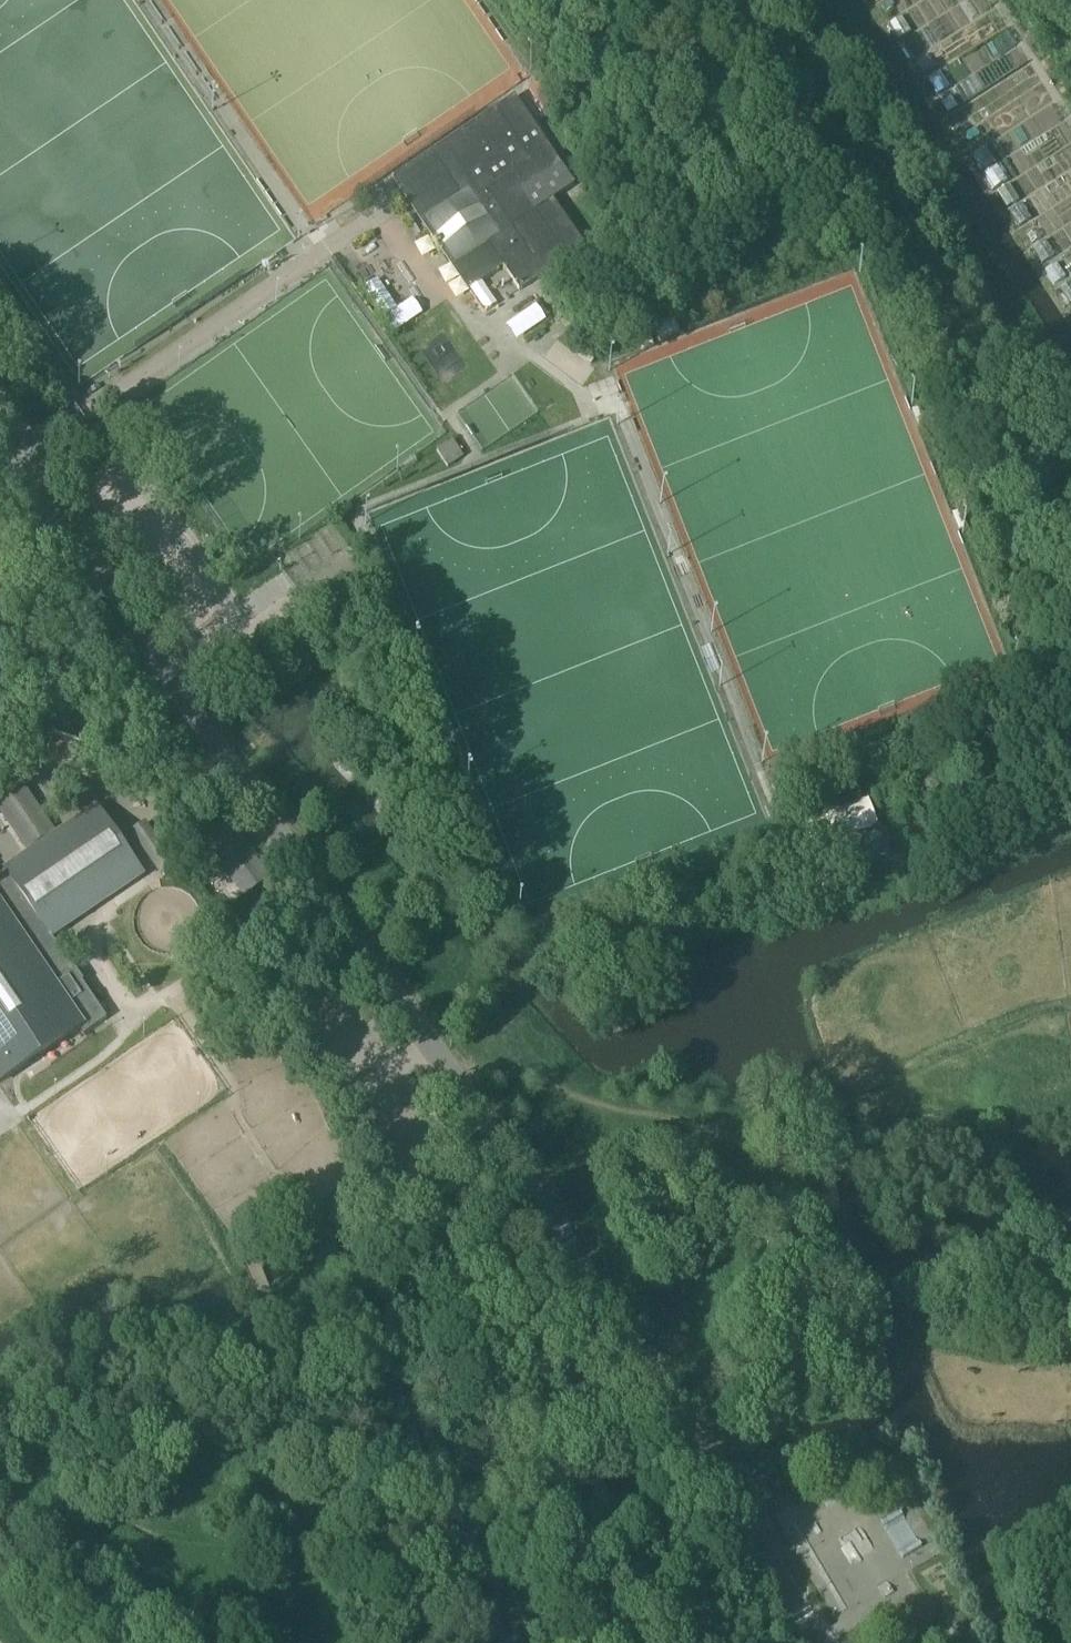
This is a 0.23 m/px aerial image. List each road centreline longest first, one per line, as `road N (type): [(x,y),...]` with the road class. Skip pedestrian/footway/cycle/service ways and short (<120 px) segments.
road 1 (unclassified): [(818,1642),(507,1152),(0,443)]
road 2 (unclassified): [(1070,533),(1055,491),(726,0)]

